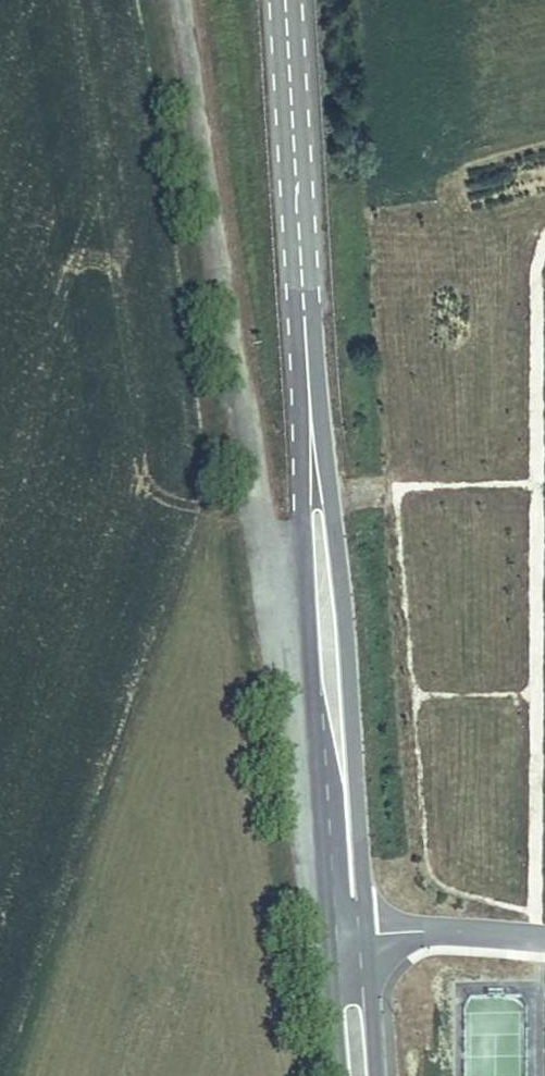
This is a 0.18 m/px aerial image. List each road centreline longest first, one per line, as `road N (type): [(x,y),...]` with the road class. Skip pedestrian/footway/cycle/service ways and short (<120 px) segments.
road 1 (primary): [(309,396),(302,547),(328,934)]
road 2 (primary): [(366,931),(335,541),(309,396)]
road 3 (primary): [(309,396),(285,0)]
road 4 (residential): [(366,931),(544,940)]
road 5 (primary): [(375,1075),(366,931)]
road 6 (primary): [(328,934),(340,1075)]

